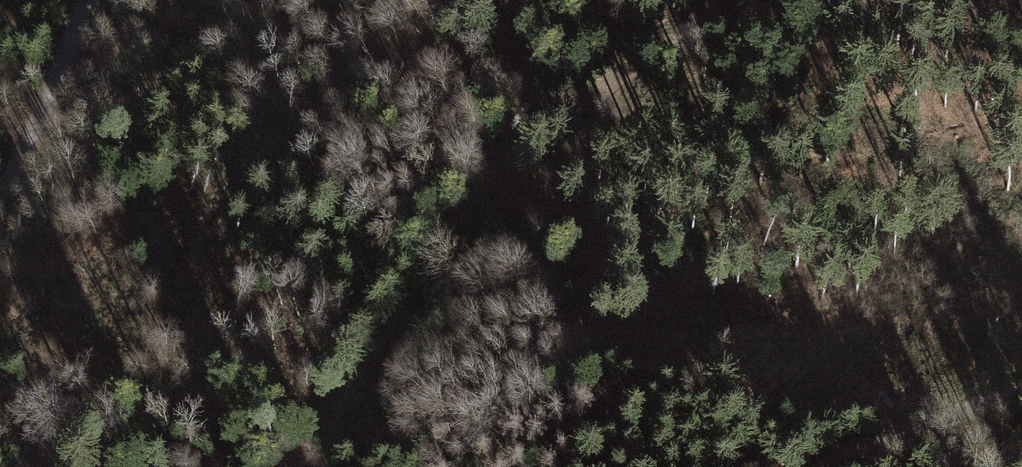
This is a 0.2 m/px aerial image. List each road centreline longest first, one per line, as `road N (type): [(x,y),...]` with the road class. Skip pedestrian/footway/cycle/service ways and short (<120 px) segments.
road 1 (track): [(727,0),(603,95),(530,135),(488,183),(338,424),(334,466)]
road 2 (track): [(0,193),(91,0)]
road 3 (track): [(824,466),(942,417),(1021,394)]

